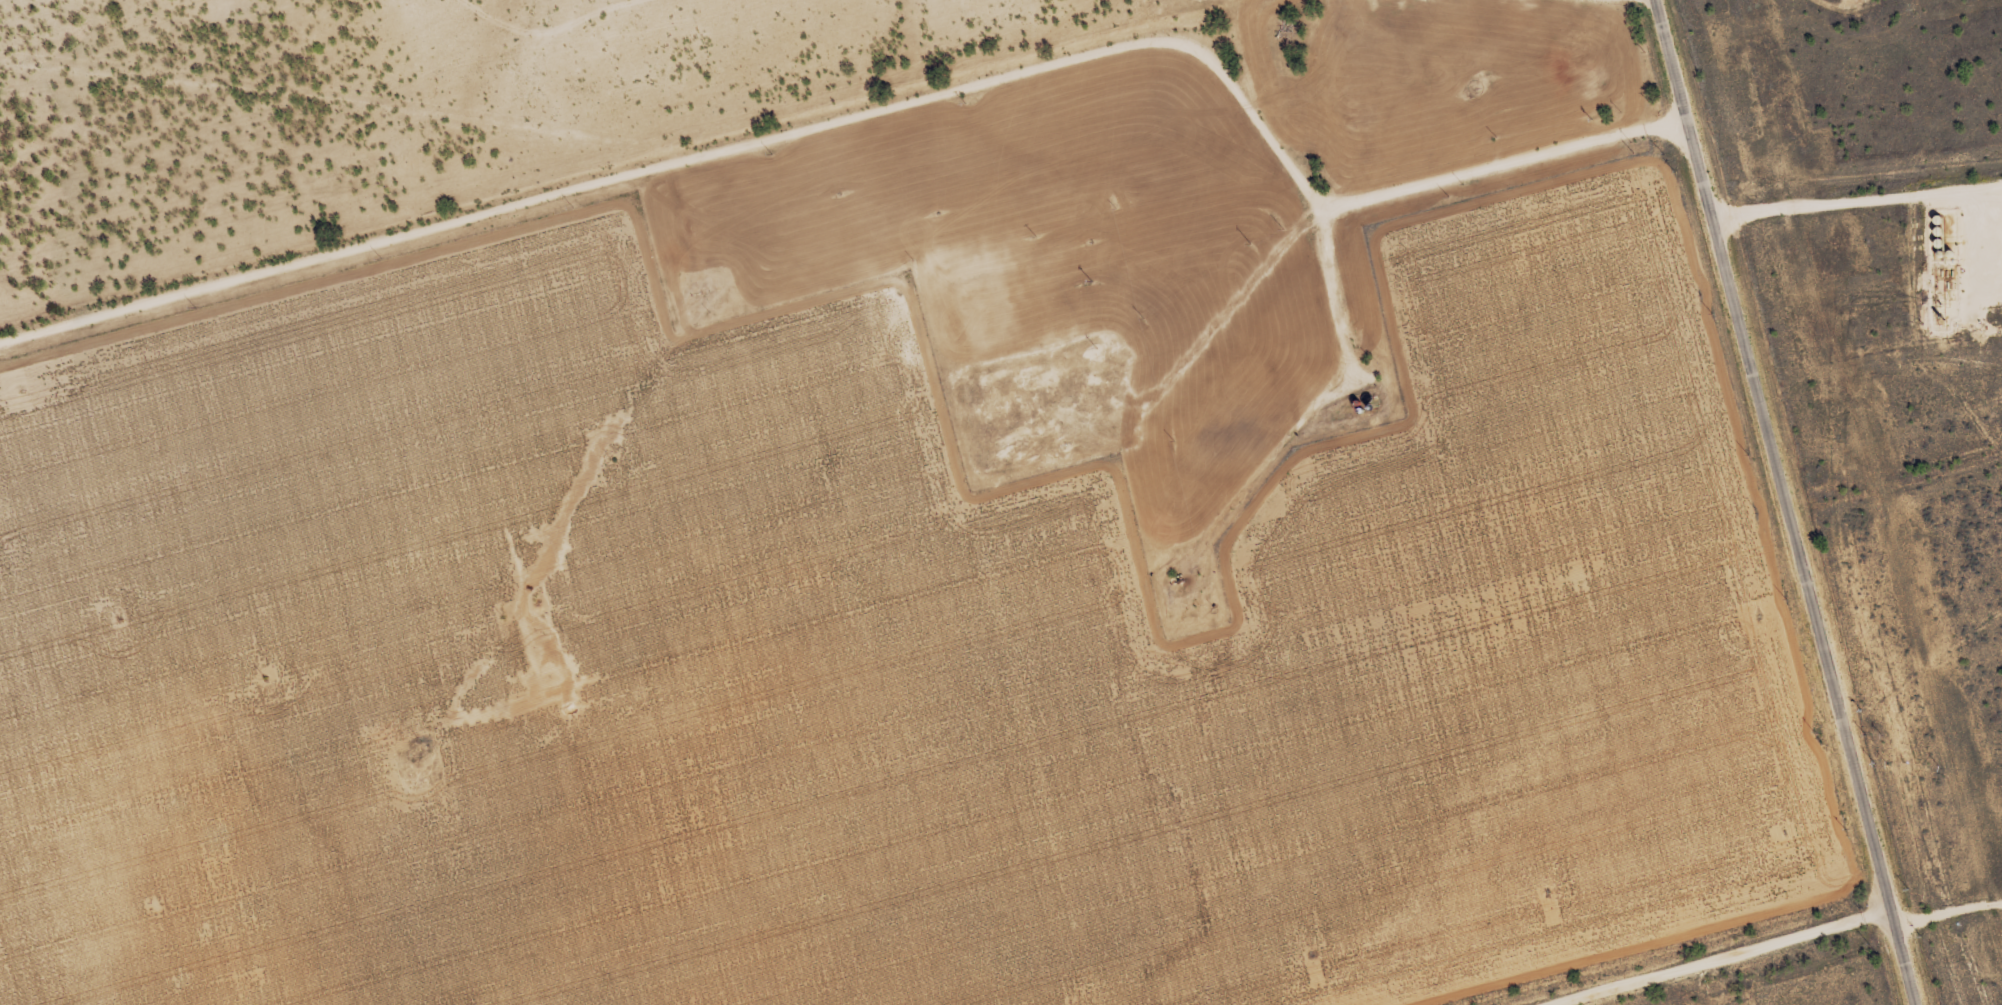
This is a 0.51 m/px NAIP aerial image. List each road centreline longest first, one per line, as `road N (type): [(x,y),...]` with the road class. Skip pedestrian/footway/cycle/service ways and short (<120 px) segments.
road 1 (residential): [(1918,1004),(1657,0)]

